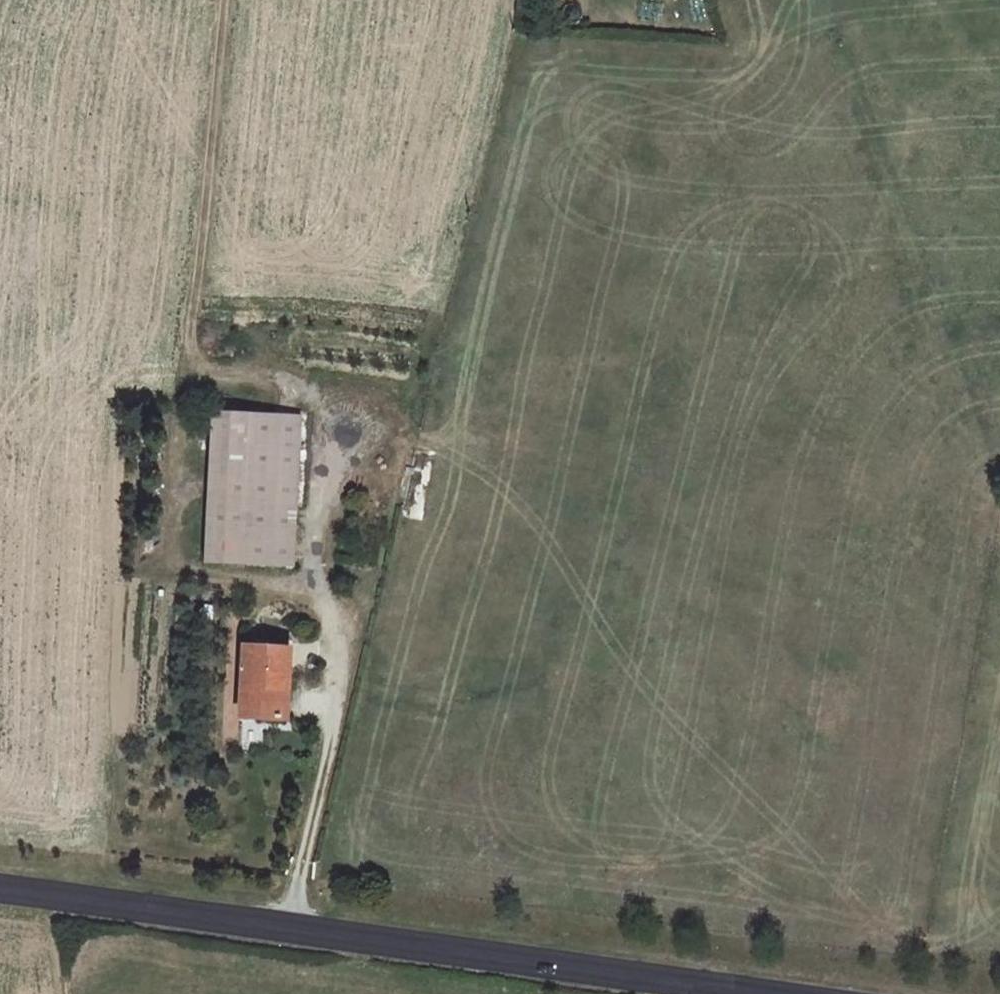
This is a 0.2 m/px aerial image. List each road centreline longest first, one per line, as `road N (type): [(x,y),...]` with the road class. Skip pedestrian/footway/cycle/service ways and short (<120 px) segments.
road 1 (secondary): [(905,993),(0,876)]

